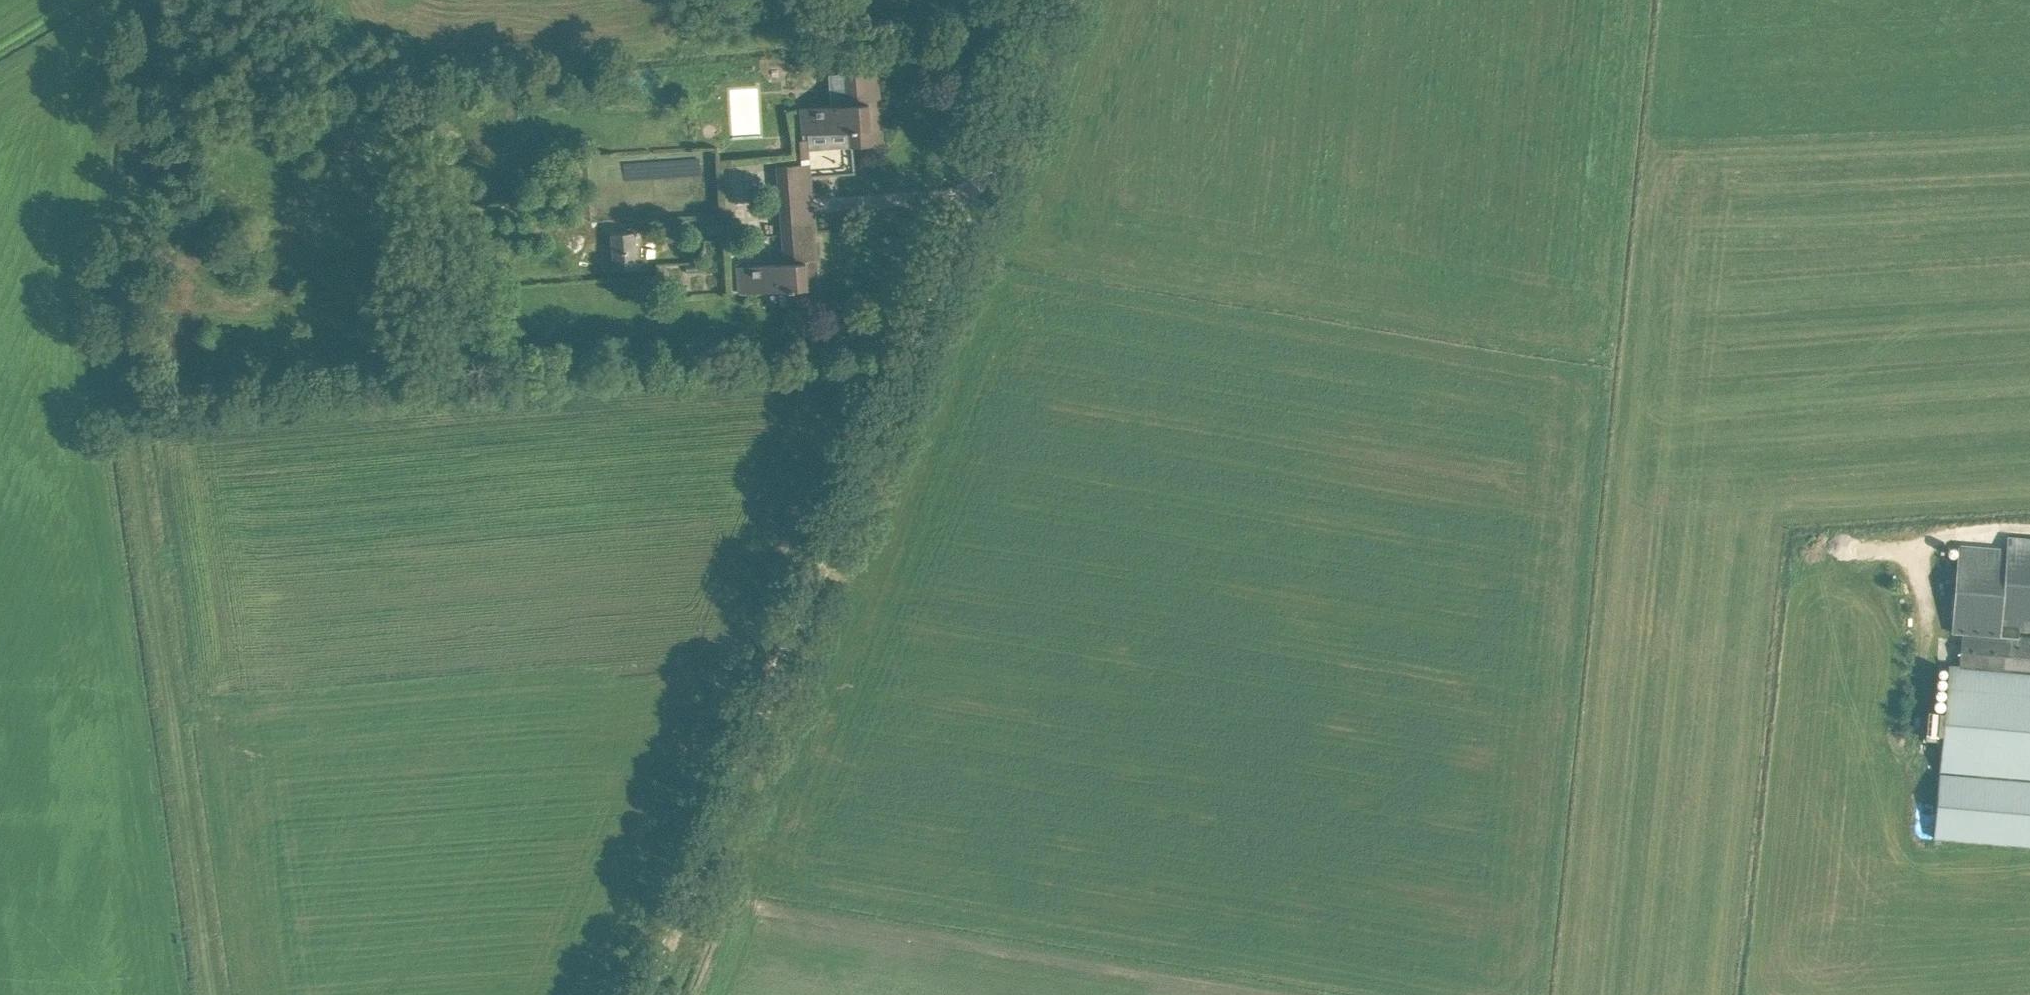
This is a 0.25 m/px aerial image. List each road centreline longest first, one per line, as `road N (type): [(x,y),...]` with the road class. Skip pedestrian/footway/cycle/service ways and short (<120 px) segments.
road 1 (track): [(1047,0),(648,994)]
road 2 (track): [(210,994),(121,361),(146,0)]

